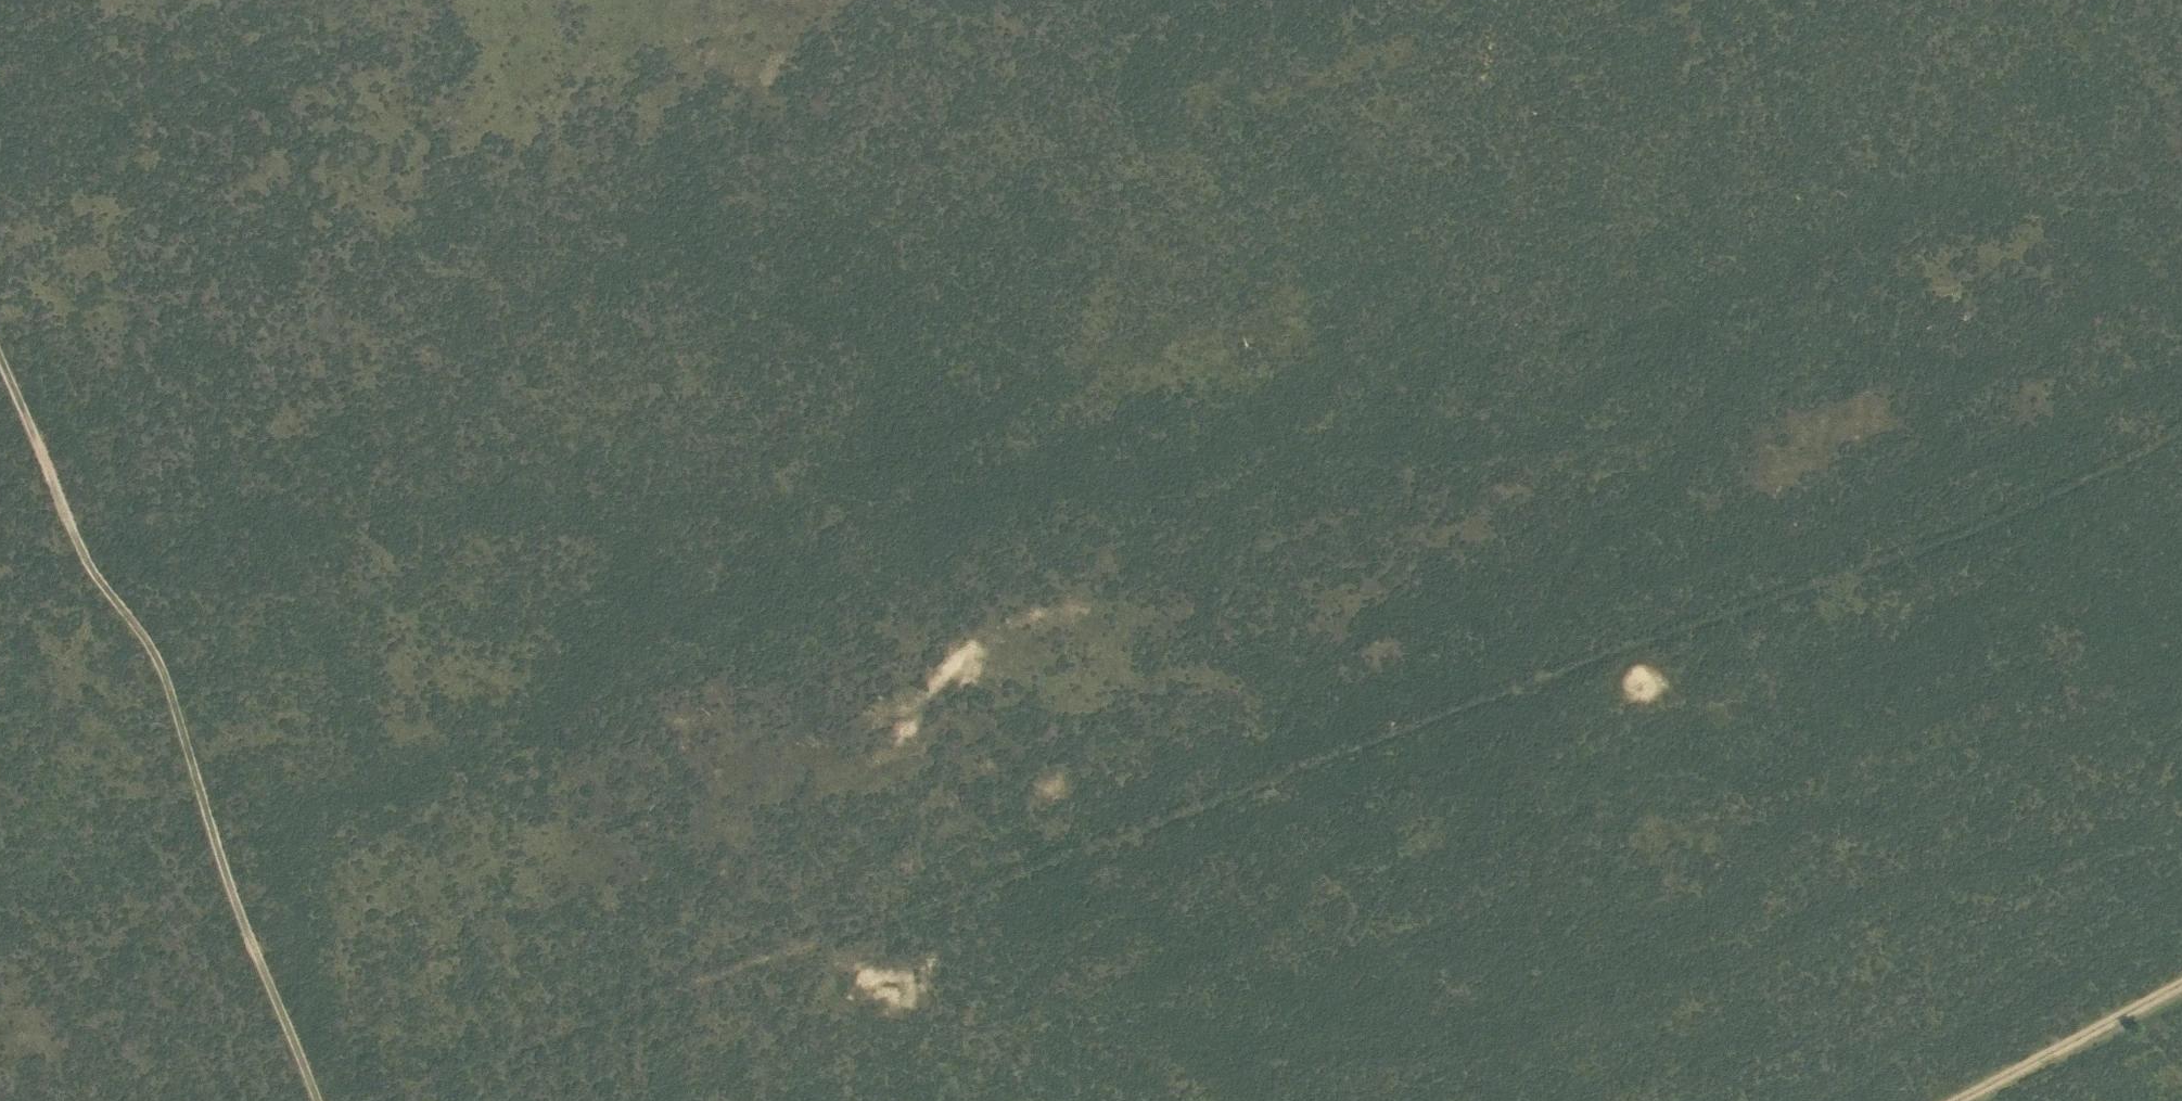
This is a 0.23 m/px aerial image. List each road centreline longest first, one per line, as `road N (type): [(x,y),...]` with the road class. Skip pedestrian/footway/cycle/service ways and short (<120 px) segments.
road 1 (track): [(0,352),(82,557),(157,657),(217,861),(314,1100)]
road 2 (track): [(1959,1100),(2181,987)]

